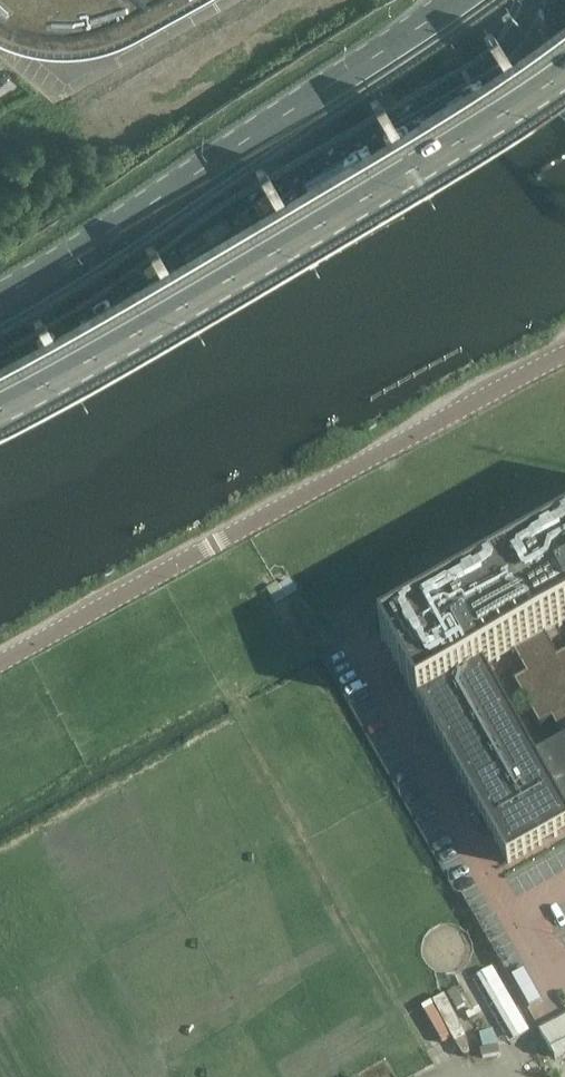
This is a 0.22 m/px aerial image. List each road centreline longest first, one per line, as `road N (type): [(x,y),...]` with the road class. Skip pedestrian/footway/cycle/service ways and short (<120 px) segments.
road 1 (primary): [(0,369),(564,39)]
road 2 (unclassified): [(0,658),(564,350)]
road 3 (primary): [(0,346),(496,60)]
road 4 (primary): [(457,0),(0,298)]

